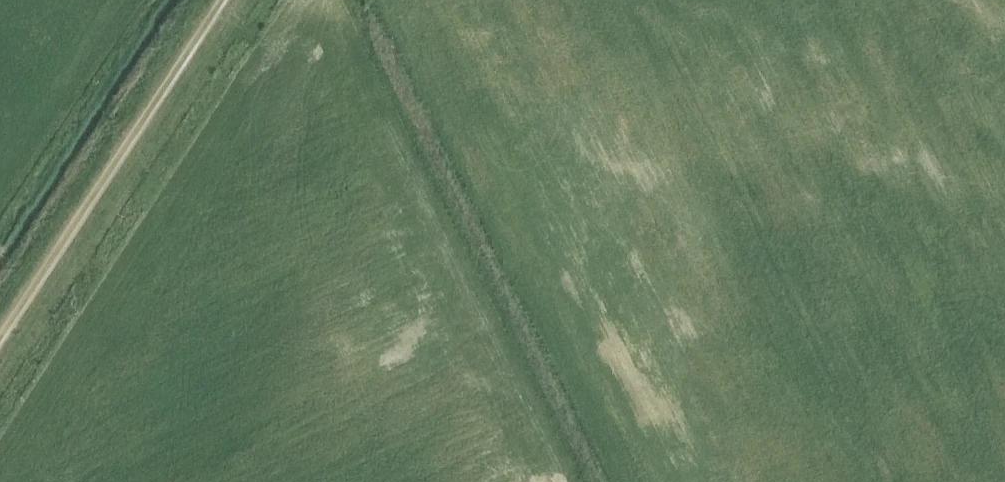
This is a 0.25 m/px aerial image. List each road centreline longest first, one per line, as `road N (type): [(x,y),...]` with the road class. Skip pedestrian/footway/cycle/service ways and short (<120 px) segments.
road 1 (track): [(224,0),(0,342)]

